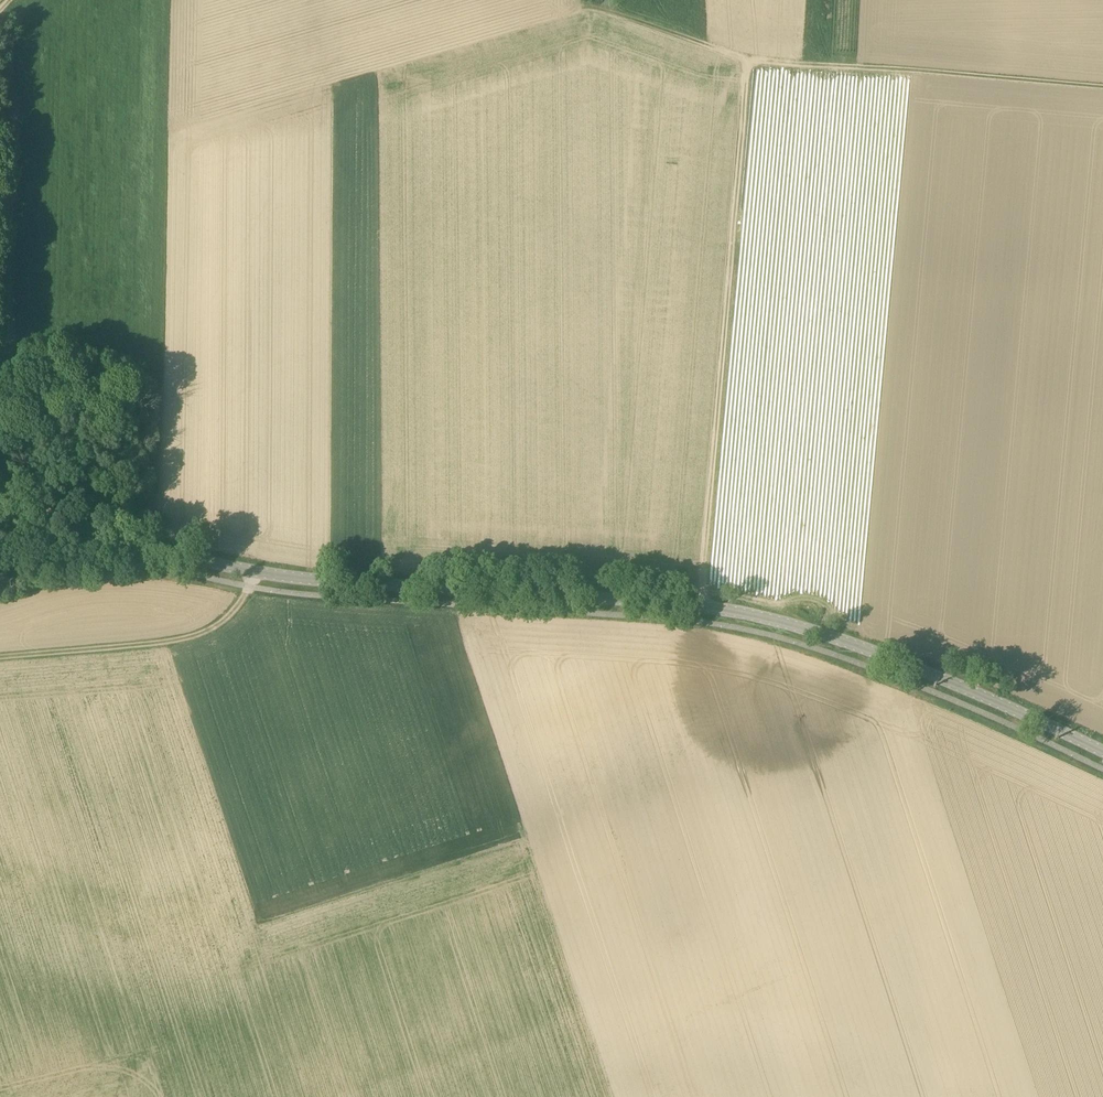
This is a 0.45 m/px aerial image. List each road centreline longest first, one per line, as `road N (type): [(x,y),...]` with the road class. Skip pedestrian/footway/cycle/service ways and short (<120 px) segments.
road 1 (tertiary): [(1102,750),(923,668),(798,623),(700,605),(249,571),(0,500)]
road 2 (track): [(749,57),(699,622)]
road 3 (track): [(1102,89),(749,57)]
road 4 (track): [(0,657),(199,634),(232,611),(249,571)]
road 5 (track): [(749,57),(584,7)]

